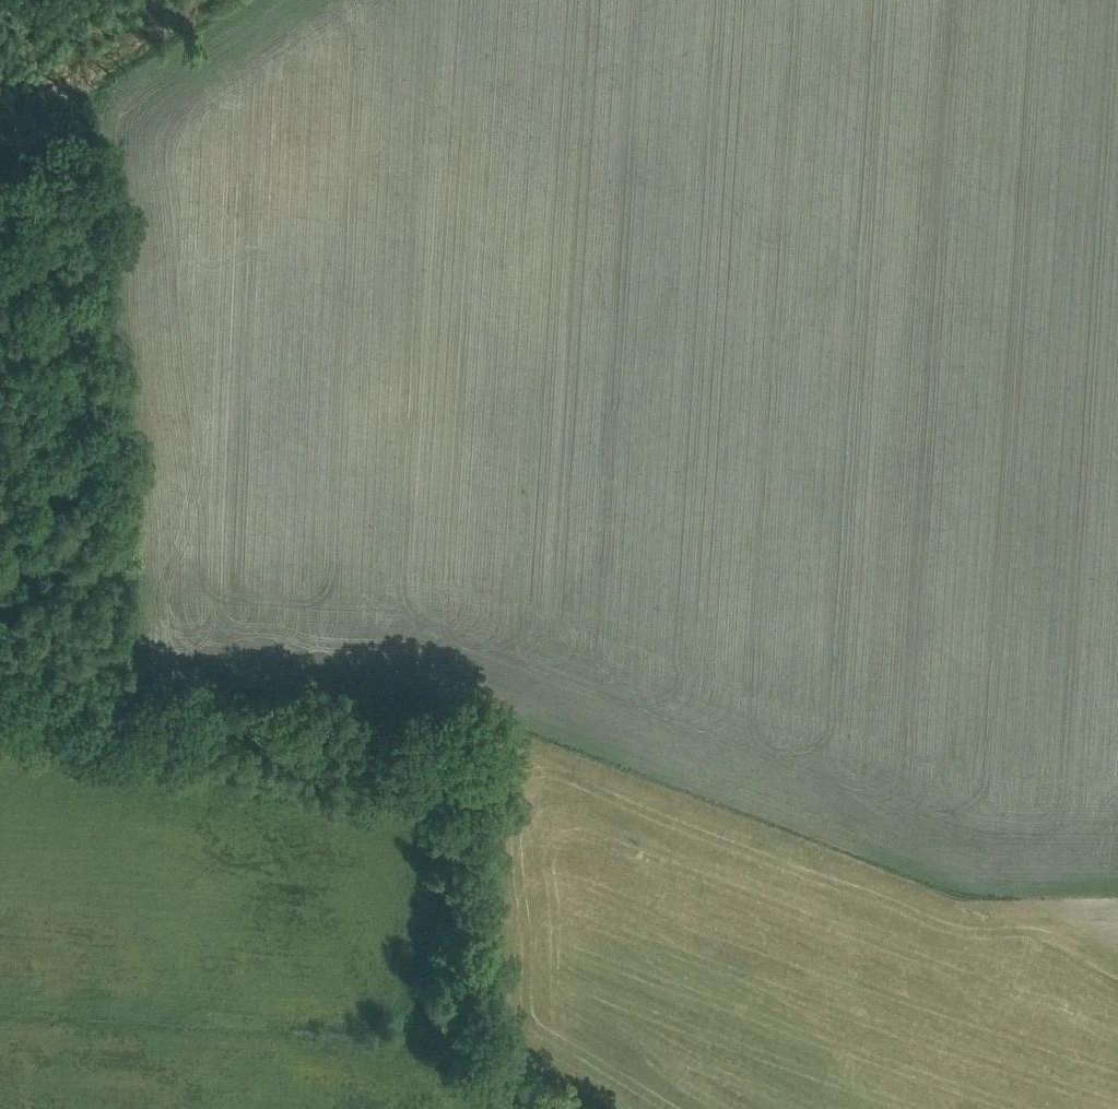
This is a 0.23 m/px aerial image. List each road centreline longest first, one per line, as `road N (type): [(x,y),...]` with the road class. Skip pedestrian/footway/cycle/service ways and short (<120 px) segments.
road 1 (track): [(0,694),(430,735),(444,752),(458,817),(474,1036),(492,1063),(562,1108)]

